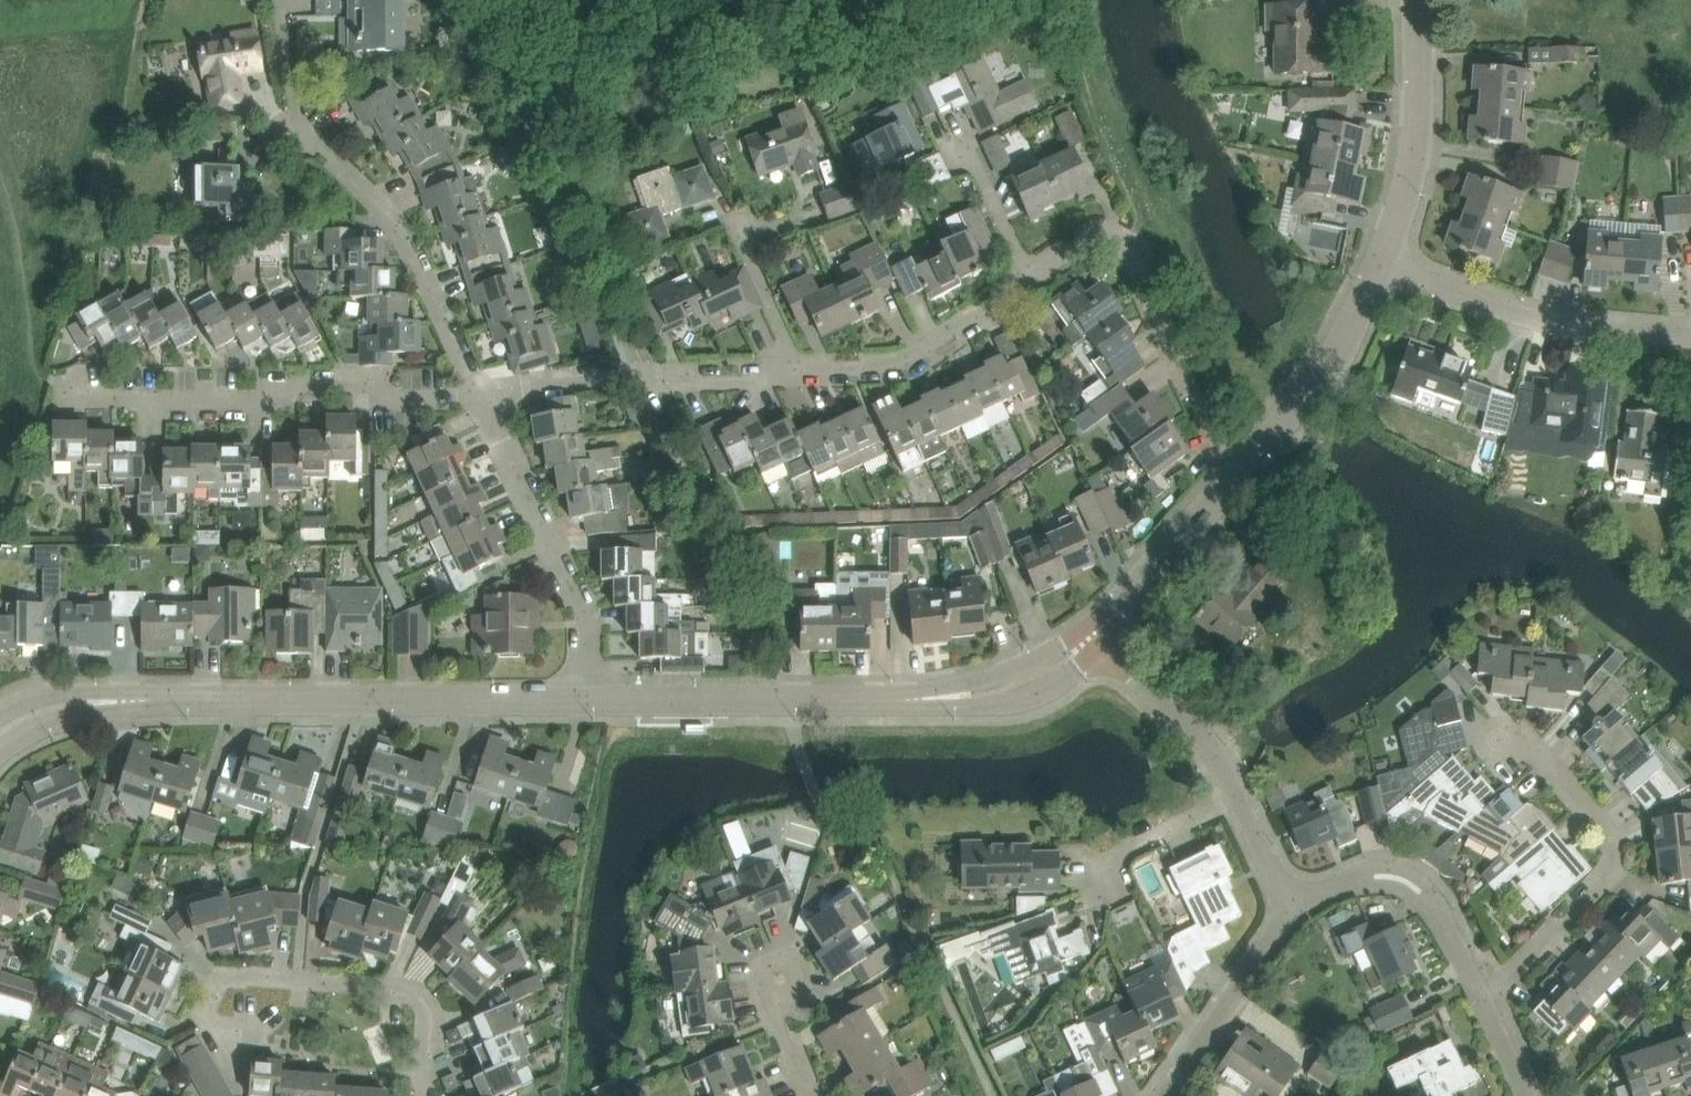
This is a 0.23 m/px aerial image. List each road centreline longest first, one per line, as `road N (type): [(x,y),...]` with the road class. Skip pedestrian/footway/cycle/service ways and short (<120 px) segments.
road 1 (unclassified): [(0,734),(63,702),(584,706)]
road 2 (unclassified): [(584,706),(985,697),(1031,687),(1089,642)]
road 3 (residential): [(44,396),(475,394)]
road 4 (residential): [(427,1095),(431,1037),(416,996),(394,986),(228,976),(210,994),(202,1022),(244,1090)]
road 5 (residential): [(1487,1000),(1608,874),(1615,854),(1608,832),(1535,752),(1503,741)]
road 6 (residential): [(1230,476),(1122,240),(1089,238),(1037,275)]
road 7 (residential): [(475,394),(407,245),(320,145),(282,126)]
road 8 (residential): [(584,706),(578,598),(475,394)]
road 9 (residential): [(804,371),(475,394)]
road 10 (residential): [(1377,266),(1518,317),(1690,337)]
road 11 (unclassified): [(1377,266),(1418,134),(1417,0)]
road 12 (residential): [(1290,911),(1354,881),(1413,884),(1438,908),(1487,1000)]
road 13 (residential): [(1037,275),(907,361),(804,371)]
road 14 (unclassified): [(1230,476),(1333,349),(1377,266)]
road 15 (residential): [(1161,1095),(1290,911)]
road 16 (residential): [(1239,801),(1213,749),(1142,679),(1089,642)]
road 17 (unclassified): [(1089,642),(1230,476)]
road 18 (residential): [(804,371),(738,227)]
road 19 (residential): [(1096,866),(1239,801)]
road 20 (residential): [(1037,275),(970,141)]
road 21 (residential): [(1290,911),(1239,801)]

